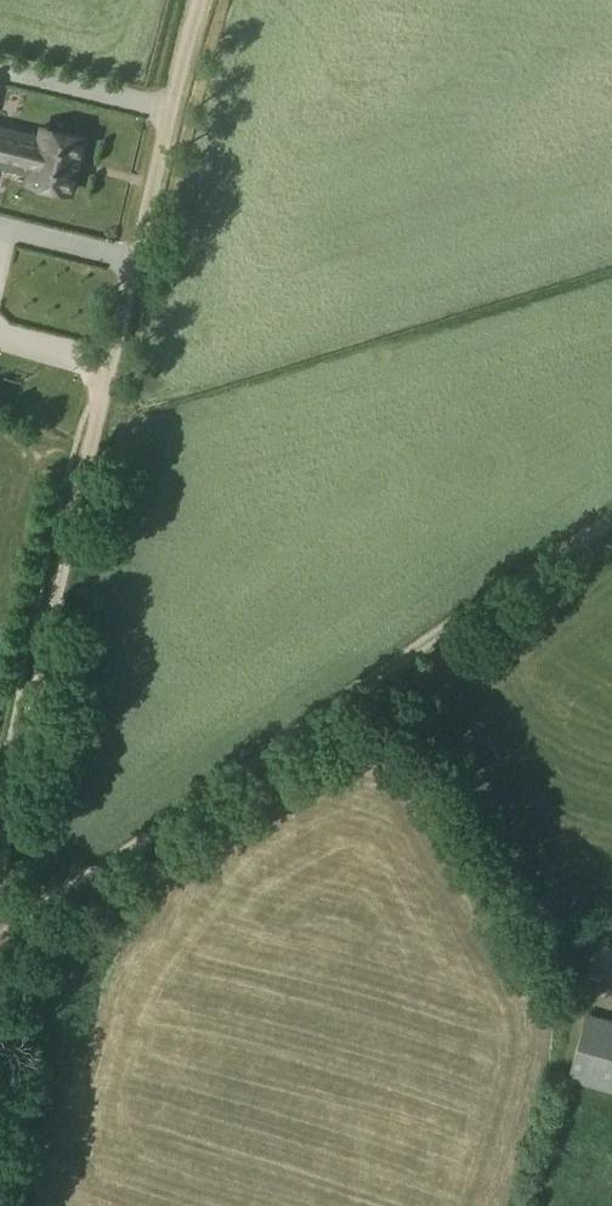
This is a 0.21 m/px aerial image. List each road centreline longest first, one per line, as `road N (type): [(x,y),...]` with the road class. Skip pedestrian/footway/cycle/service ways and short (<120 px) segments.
road 1 (track): [(0,878),(205,0)]
road 2 (track): [(611,518),(0,932)]

